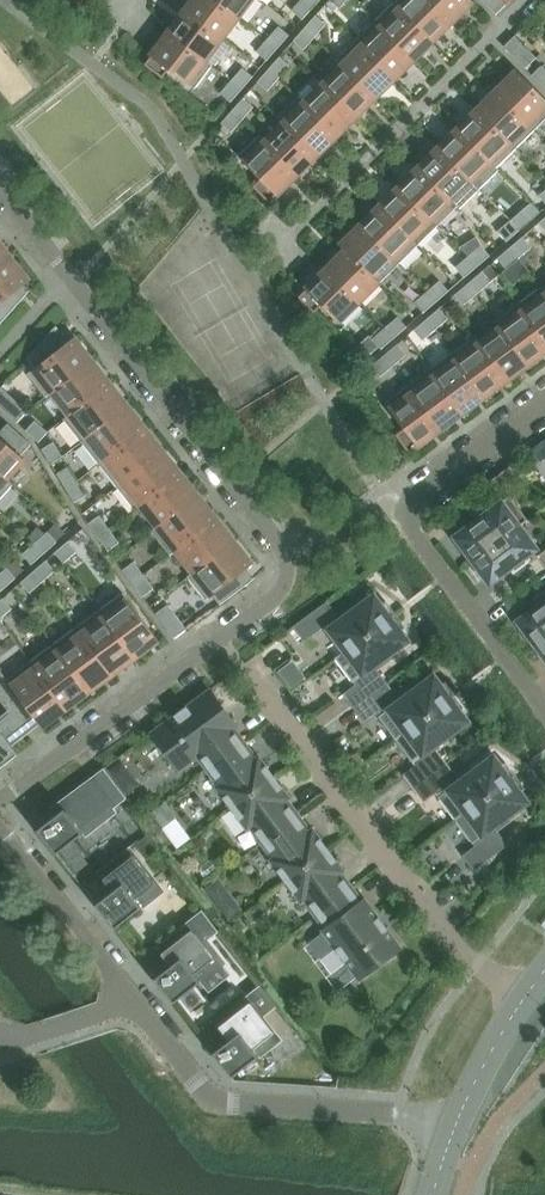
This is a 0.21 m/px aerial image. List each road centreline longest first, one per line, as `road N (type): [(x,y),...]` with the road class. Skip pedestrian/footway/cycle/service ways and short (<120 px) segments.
road 1 (residential): [(0,799),(279,596),(289,576),(280,543),(71,278)]
road 2 (residential): [(528,995),(444,934),(244,666)]
road 3 (residential): [(544,707),(408,510),(544,405)]
road 4 (residential): [(459,1120),(215,1103),(134,996)]
road 5 (residential): [(274,254),(530,0)]
road 6 (residential): [(134,996),(0,828)]
road 7 (residential): [(459,1120),(528,995)]
road 8 (residential): [(0,1040),(105,1014),(134,996)]

